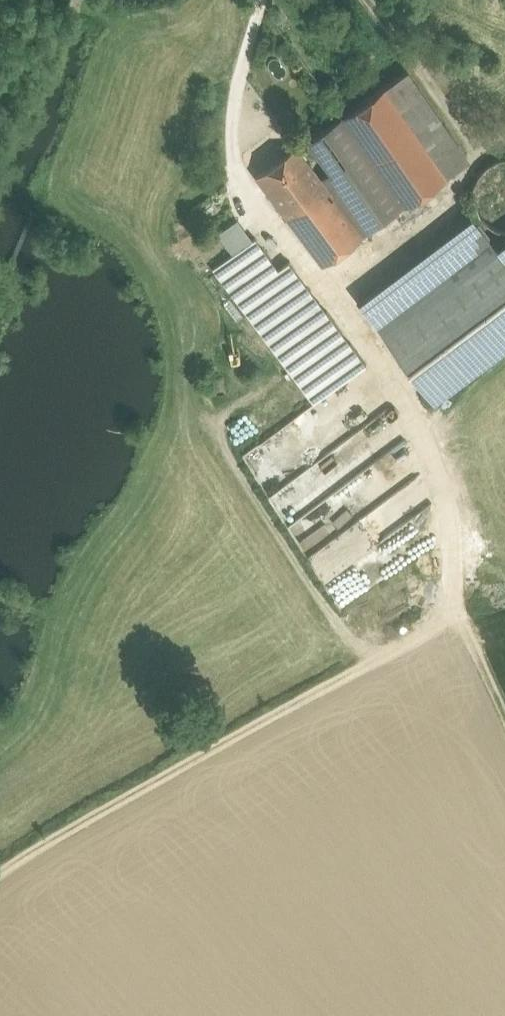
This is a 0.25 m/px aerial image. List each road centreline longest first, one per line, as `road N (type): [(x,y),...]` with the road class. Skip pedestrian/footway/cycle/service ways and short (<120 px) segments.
road 1 (track): [(449,613),(454,547),(423,433),(387,369),(248,193),(233,158)]
road 2 (track): [(0,870),(377,656)]
road 3 (track): [(233,158),(235,95),(261,0)]
road 4 (track): [(449,613),(504,735)]

